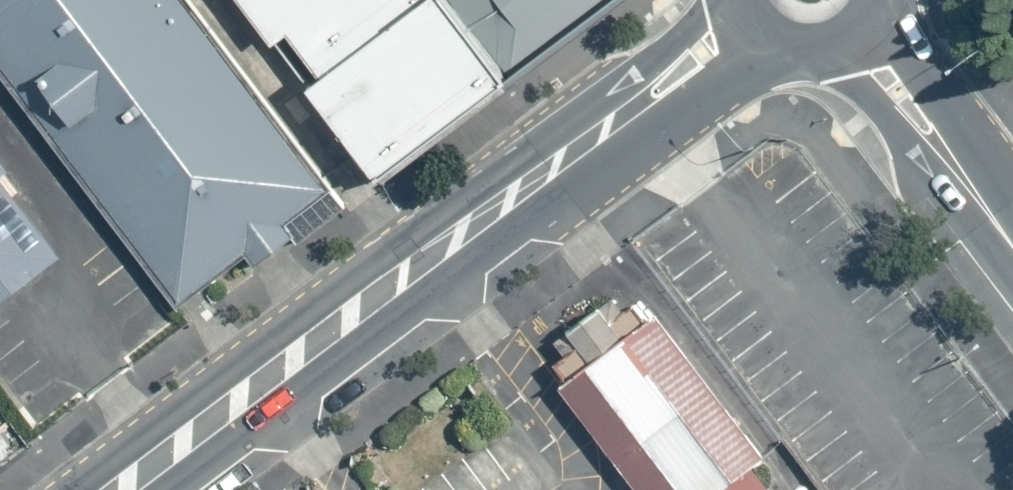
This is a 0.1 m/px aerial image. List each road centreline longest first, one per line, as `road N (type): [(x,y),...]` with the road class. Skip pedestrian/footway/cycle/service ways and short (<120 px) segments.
road 1 (secondary): [(71,489),(720,0)]
road 2 (secondary): [(785,48),(749,67),(176,489)]
road 3 (tertiary): [(854,34),(1012,244)]

